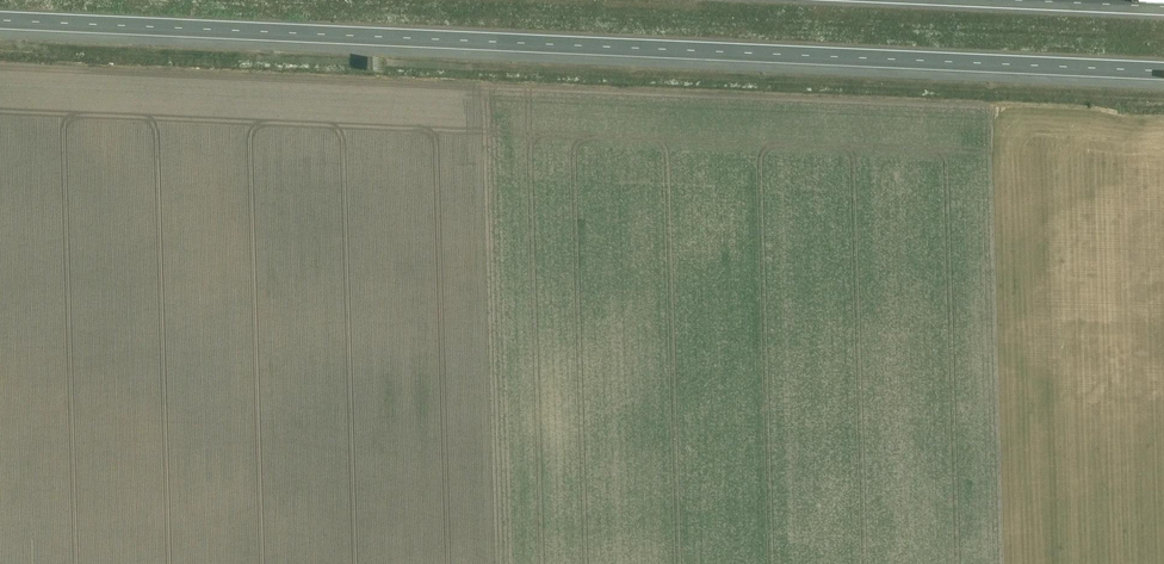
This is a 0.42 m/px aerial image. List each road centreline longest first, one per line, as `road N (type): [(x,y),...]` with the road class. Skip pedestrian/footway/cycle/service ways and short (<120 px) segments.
road 1 (motorway): [(0,21),(1163,70)]
road 2 (motorway): [(1163,6),(1016,0)]

